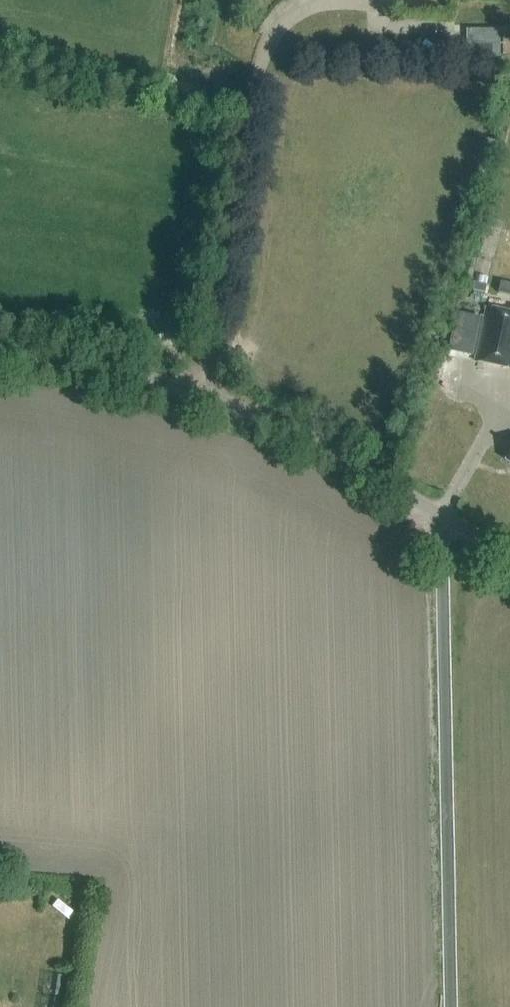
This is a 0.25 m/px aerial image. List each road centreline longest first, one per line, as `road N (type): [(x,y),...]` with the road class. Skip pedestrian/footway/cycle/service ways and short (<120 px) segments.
road 1 (unclassified): [(509,555),(252,416),(147,378),(0,355)]
road 2 (track): [(325,0),(284,15),(257,62),(192,394)]

